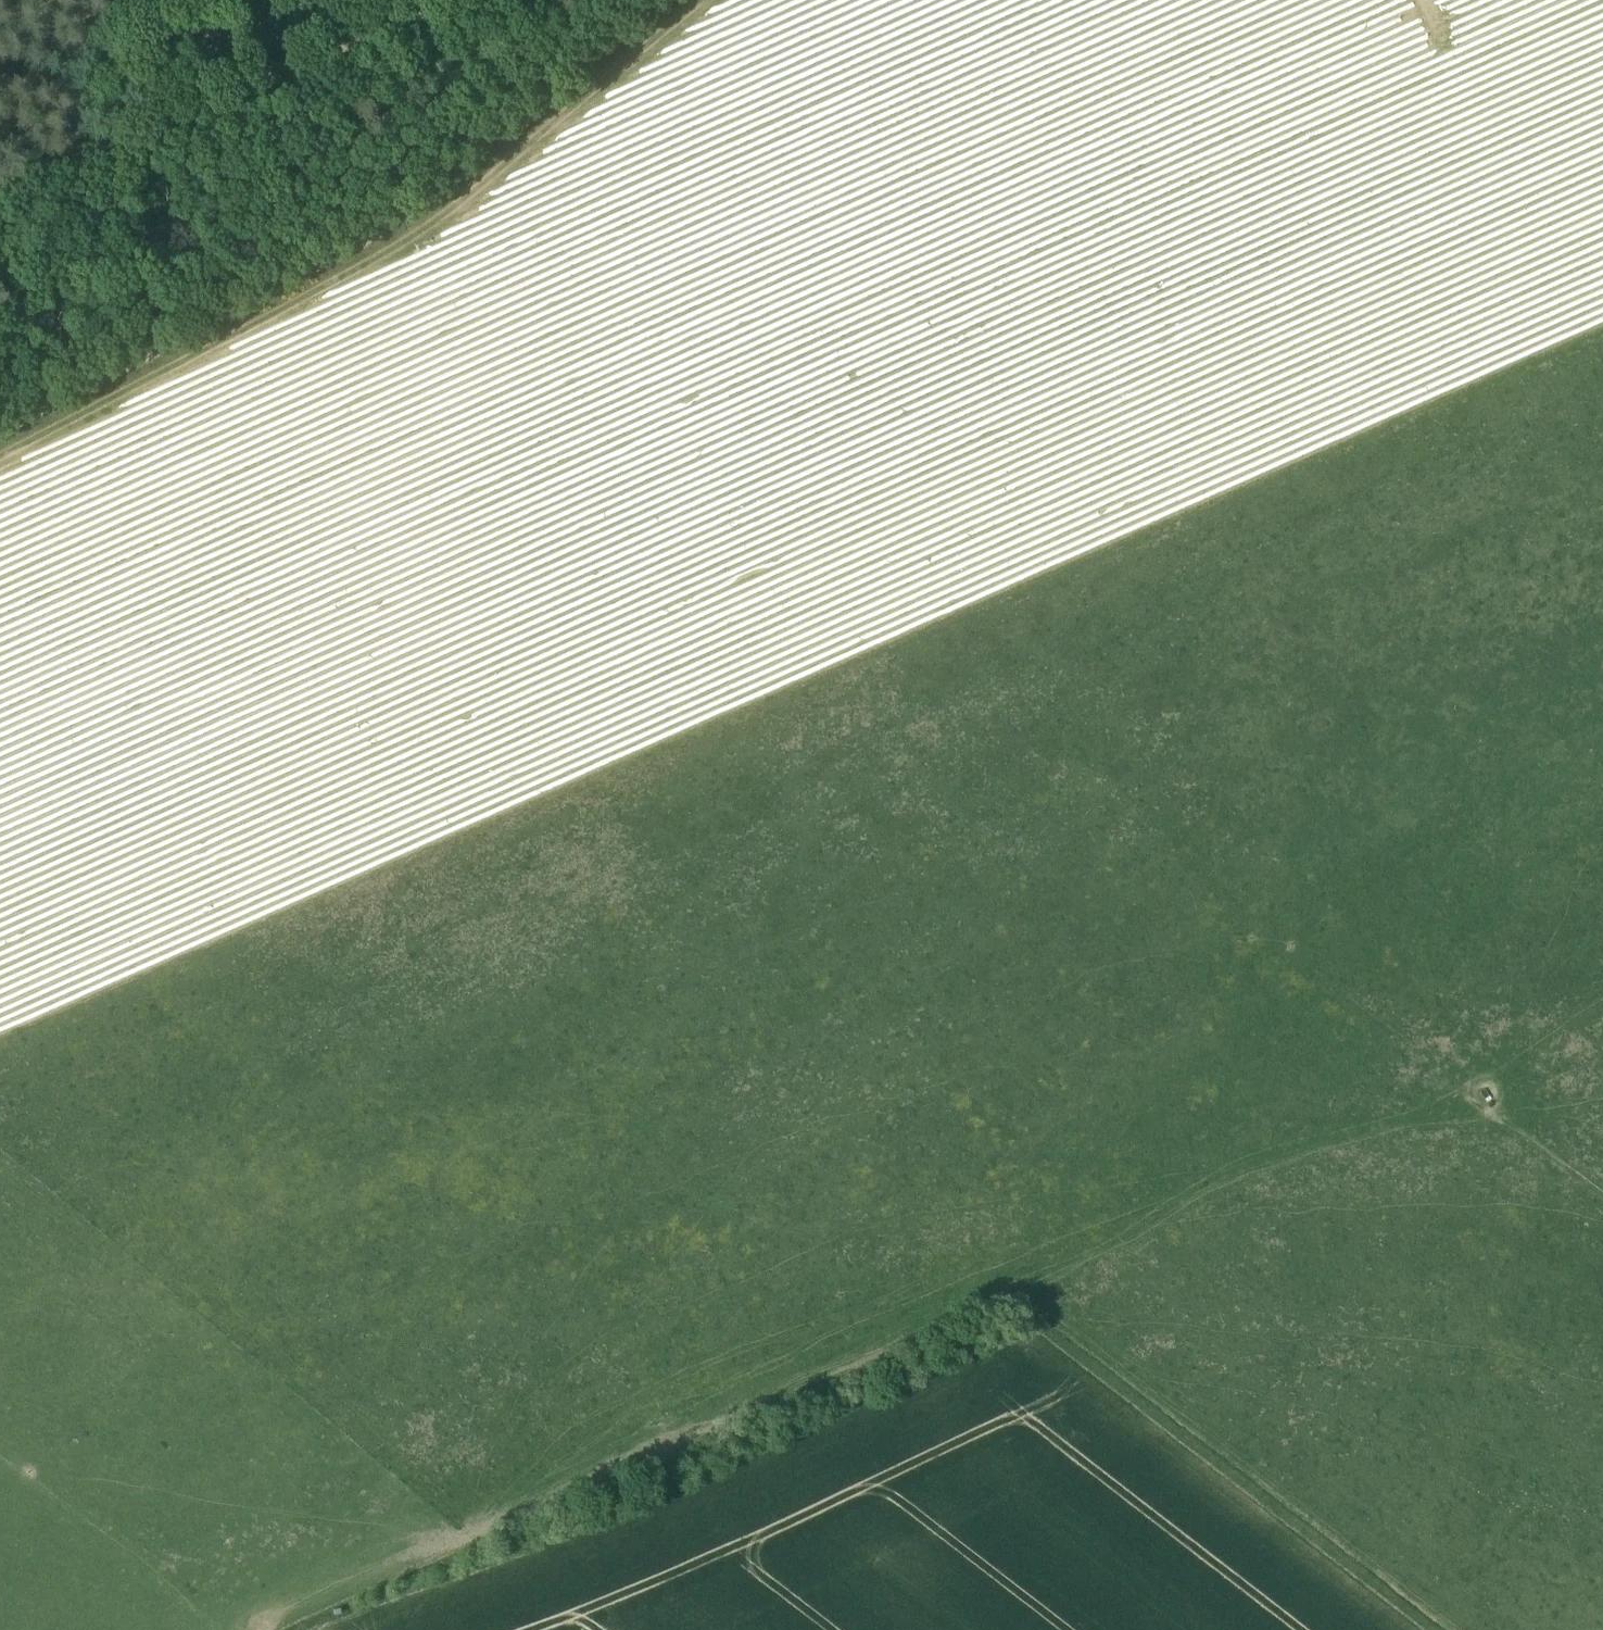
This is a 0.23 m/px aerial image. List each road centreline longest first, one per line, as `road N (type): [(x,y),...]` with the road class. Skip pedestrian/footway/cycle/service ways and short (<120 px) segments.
road 1 (track): [(0,427),(353,242),(662,0)]
road 2 (track): [(0,189),(436,0)]

